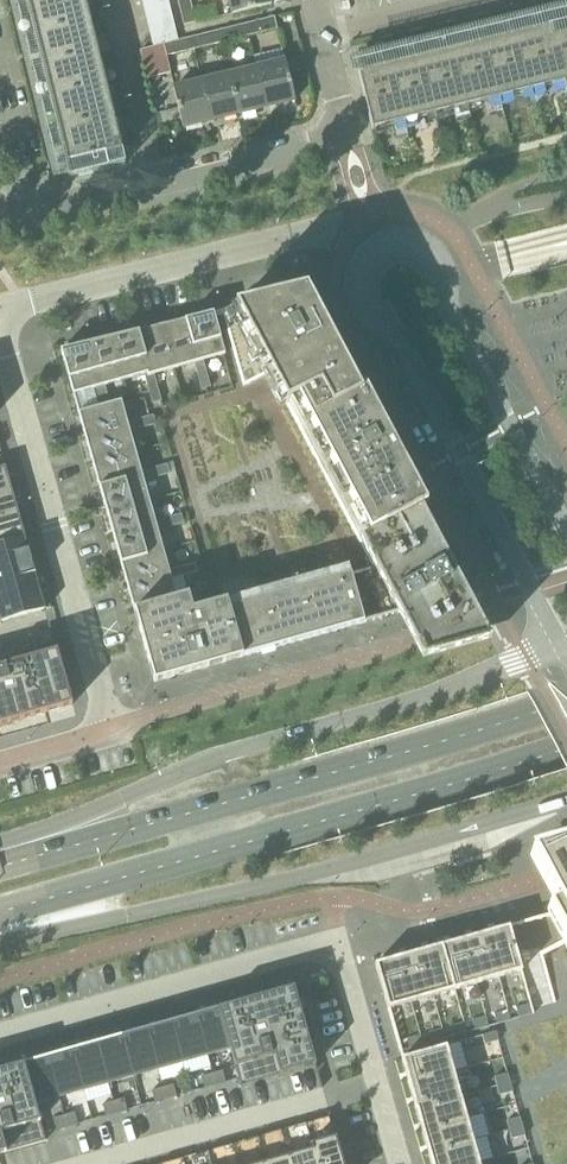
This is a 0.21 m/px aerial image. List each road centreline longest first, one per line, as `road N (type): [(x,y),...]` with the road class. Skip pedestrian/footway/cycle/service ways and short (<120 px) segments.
road 1 (primary): [(561,643),(422,697),(204,760),(0,850)]
road 2 (primary): [(0,912),(566,748)]
road 3 (primary): [(566,701),(136,829),(0,861)]
road 4 (primary): [(0,944),(284,881),(482,824),(566,813)]
road 5 (residential): [(400,1163),(338,943),(0,1040)]
road 6 (residential): [(0,330),(112,731),(0,762)]
road 7 (residential): [(0,221),(349,135),(316,0)]
road 8 (residential): [(374,255),(362,277),(369,303),(393,329),(561,643)]
road 9 (residential): [(374,255),(345,233),(290,233),(0,304)]
road 10 (residential): [(566,526),(453,314),(434,259),(407,243),(374,255)]

